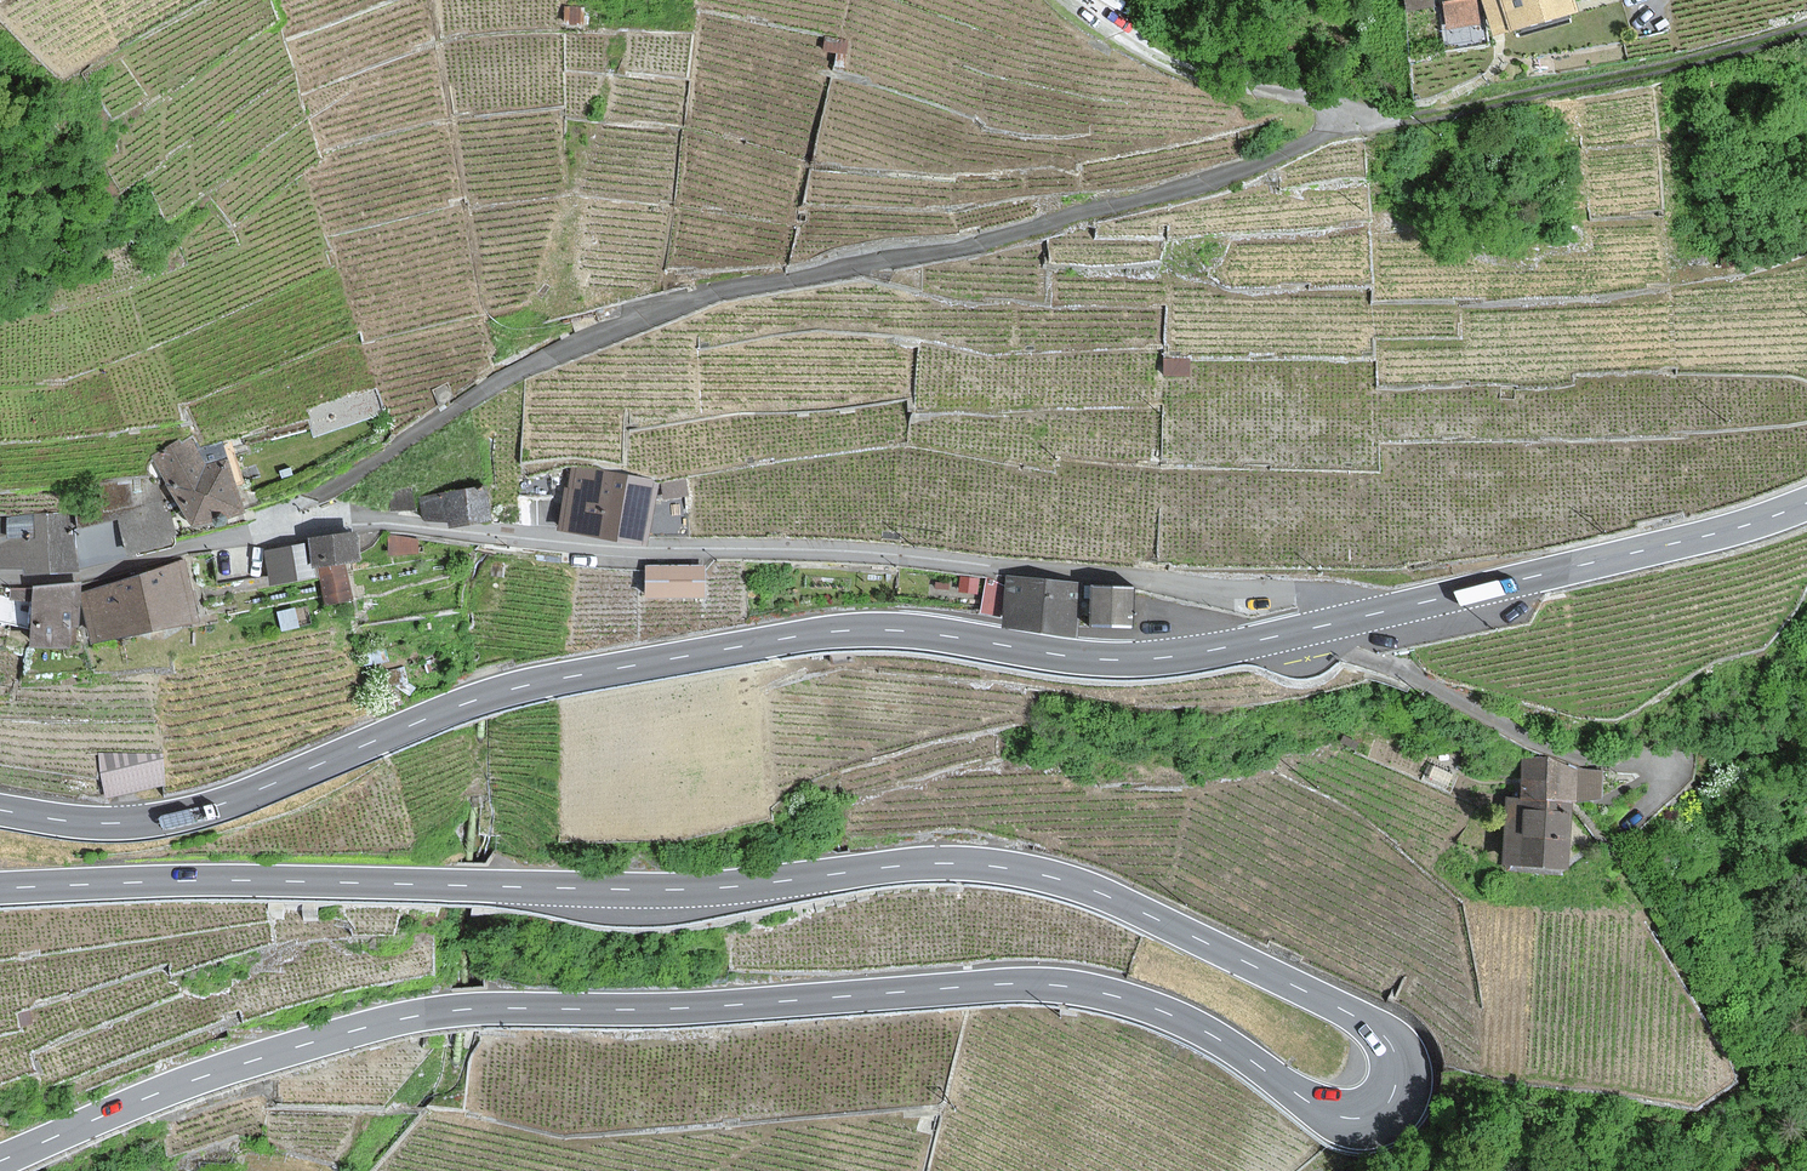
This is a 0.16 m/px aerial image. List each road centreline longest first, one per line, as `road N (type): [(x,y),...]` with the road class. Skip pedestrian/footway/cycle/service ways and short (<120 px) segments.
road 1 (primary): [(0,889),(202,881),(724,890),(903,866),(1011,870),(1118,902),(1350,1014),(1385,1035),(1398,1074),(1383,1107),(1342,1116),(1192,1024),(1066,987),(653,1011),(504,1009),(310,1042),(0,1157)]
road 2 (primary): [(1345,621),(1179,655),(1102,660),(922,631),(778,639),(490,697),(216,805),(145,822),(75,824),(0,811)]
road 3 (residential): [(1345,621),(1338,599),(1303,591),(879,553),(650,549),(330,522),(291,525),(109,571),(0,581)]
road 4 (primary): [(1806,501),(1672,544),(1345,621)]
road 5 (track): [(1362,115),(1422,116),(1688,66),(1806,28)]
road 6 (track): [(1362,115),(1231,85),(1114,39),(1066,0)]

